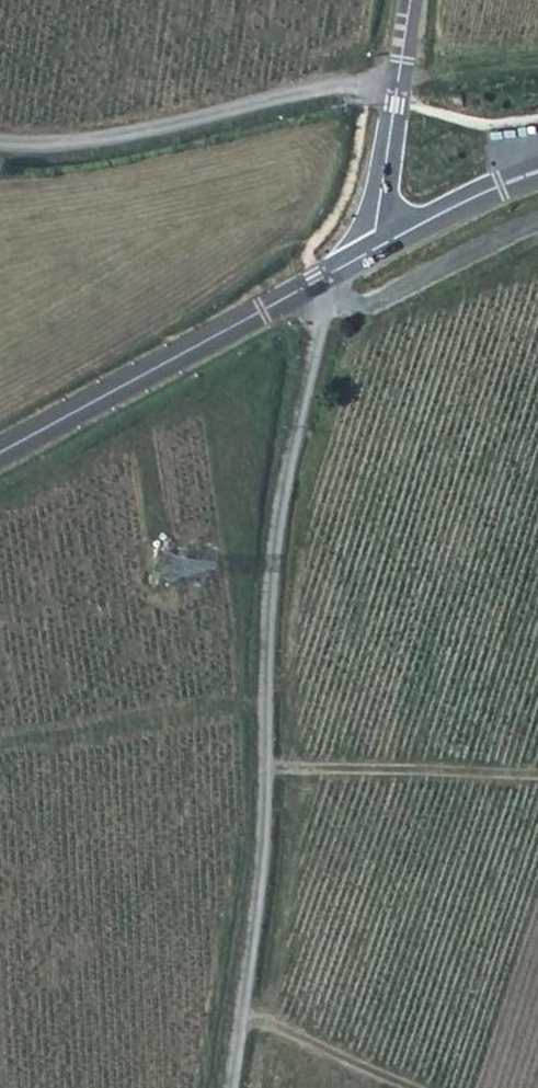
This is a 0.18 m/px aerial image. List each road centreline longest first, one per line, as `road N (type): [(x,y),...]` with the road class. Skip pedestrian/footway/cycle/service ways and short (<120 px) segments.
road 1 (track): [(237,1087),(267,867),(268,615),(278,523),(318,328)]
road 2 (tertiary): [(0,454),(371,253)]
road 3 (track): [(0,142),(157,129),(400,69)]
road 4 (track): [(0,506),(318,328)]
road 5 (residential): [(371,253),(410,0)]
road 6 (tertiary): [(371,253),(488,187),(537,171)]
road 7 (track): [(249,1005),(415,1087)]

